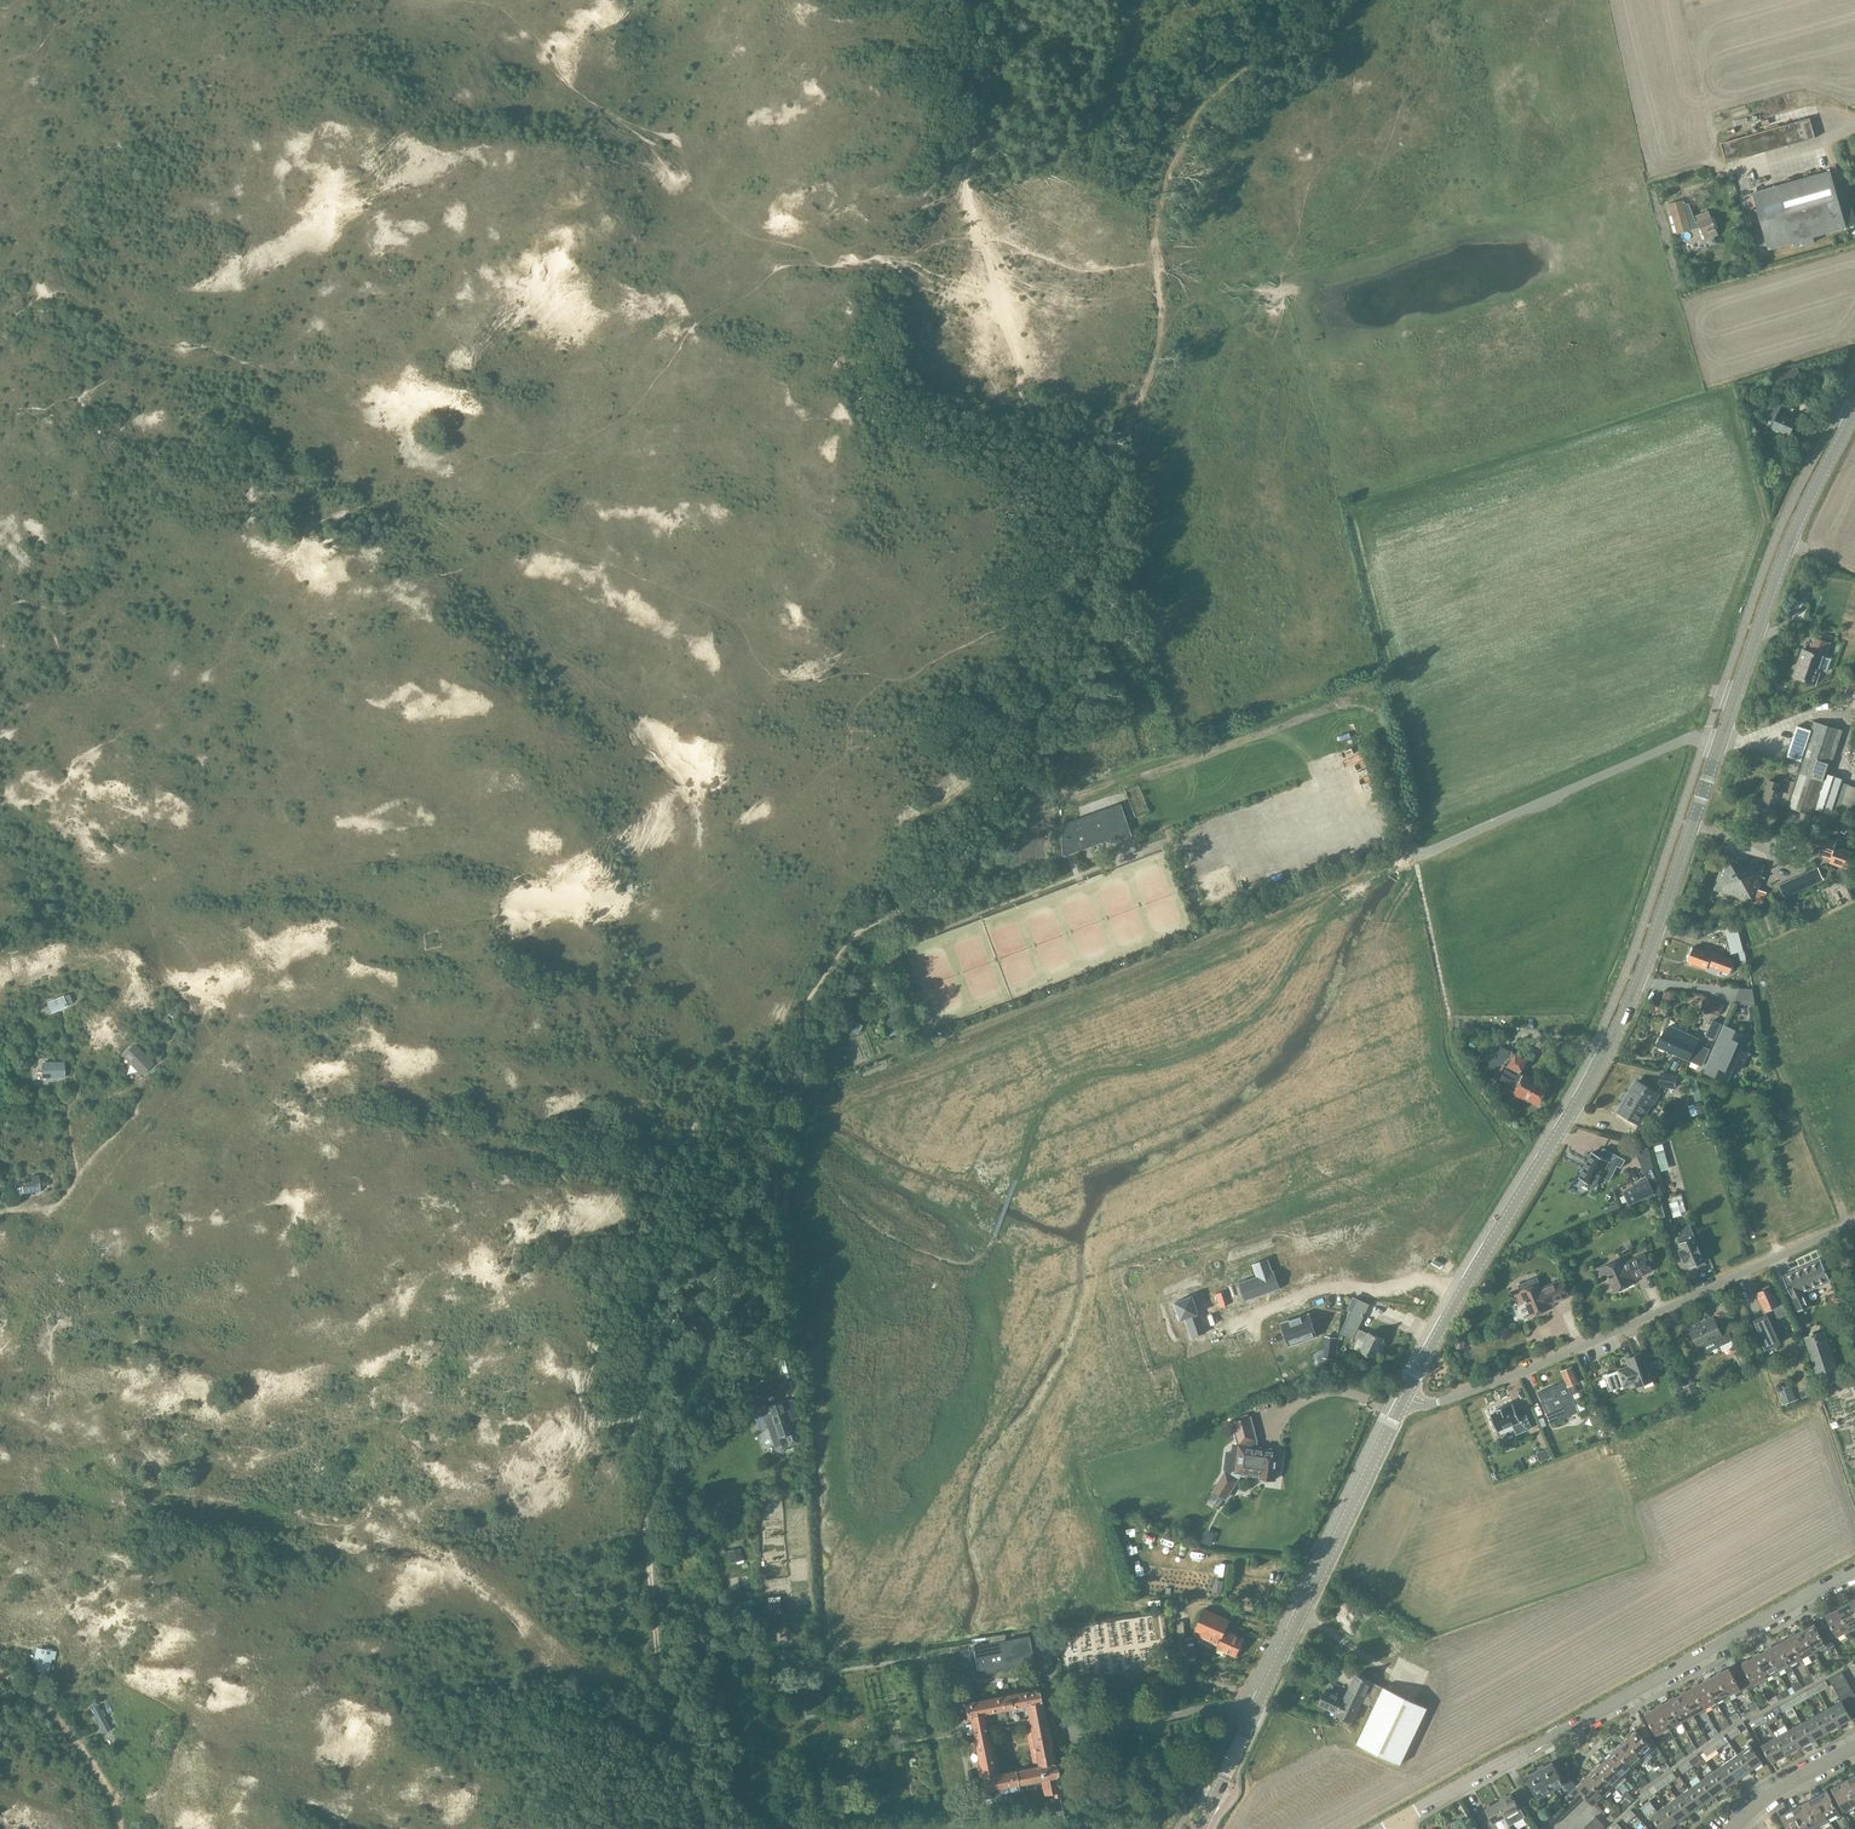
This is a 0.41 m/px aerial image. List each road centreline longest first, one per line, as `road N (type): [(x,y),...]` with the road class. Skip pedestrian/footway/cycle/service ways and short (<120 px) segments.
road 1 (secondary): [(1410,1395),(1636,995),(1773,593),(1854,415)]
road 2 (track): [(822,1668),(830,1639),(816,1377),(797,1188),(822,1103),(834,1088),(910,1056)]
road 3 (residential): [(1403,1821),(1854,1572)]
road 4 (residential): [(1410,1395),(1437,1404),(1578,1353),(1854,1223)]
road 5 (secondary): [(1198,1828),(1410,1395)]
road 6 (track): [(1414,856),(1449,1012),(1448,1057),(1508,1145),(1446,1245),(1451,1265),(1464,1271)]
road 7 (track): [(947,1655),(847,1670),(789,1667)]
road 8 (residential): [(1734,1828),(1769,1796),(1854,1750)]
road 9 (track): [(1324,1574),(1293,1566),(1249,1574),(1217,1558),(1214,1574)]
road 10 (track): [(1394,1675),(1292,1610)]

